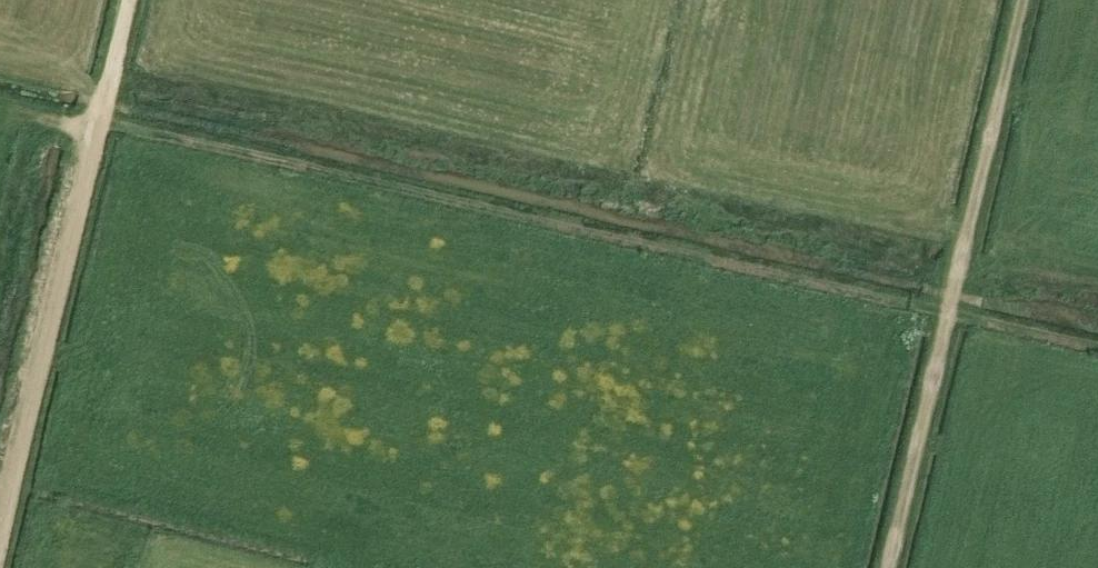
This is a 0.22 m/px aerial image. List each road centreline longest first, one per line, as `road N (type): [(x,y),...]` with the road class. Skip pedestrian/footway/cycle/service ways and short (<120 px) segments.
road 1 (track): [(1097,344),(199,142),(0,112)]
road 2 (track): [(888,567),(1021,0)]
road 3 (track): [(0,541),(129,0)]

